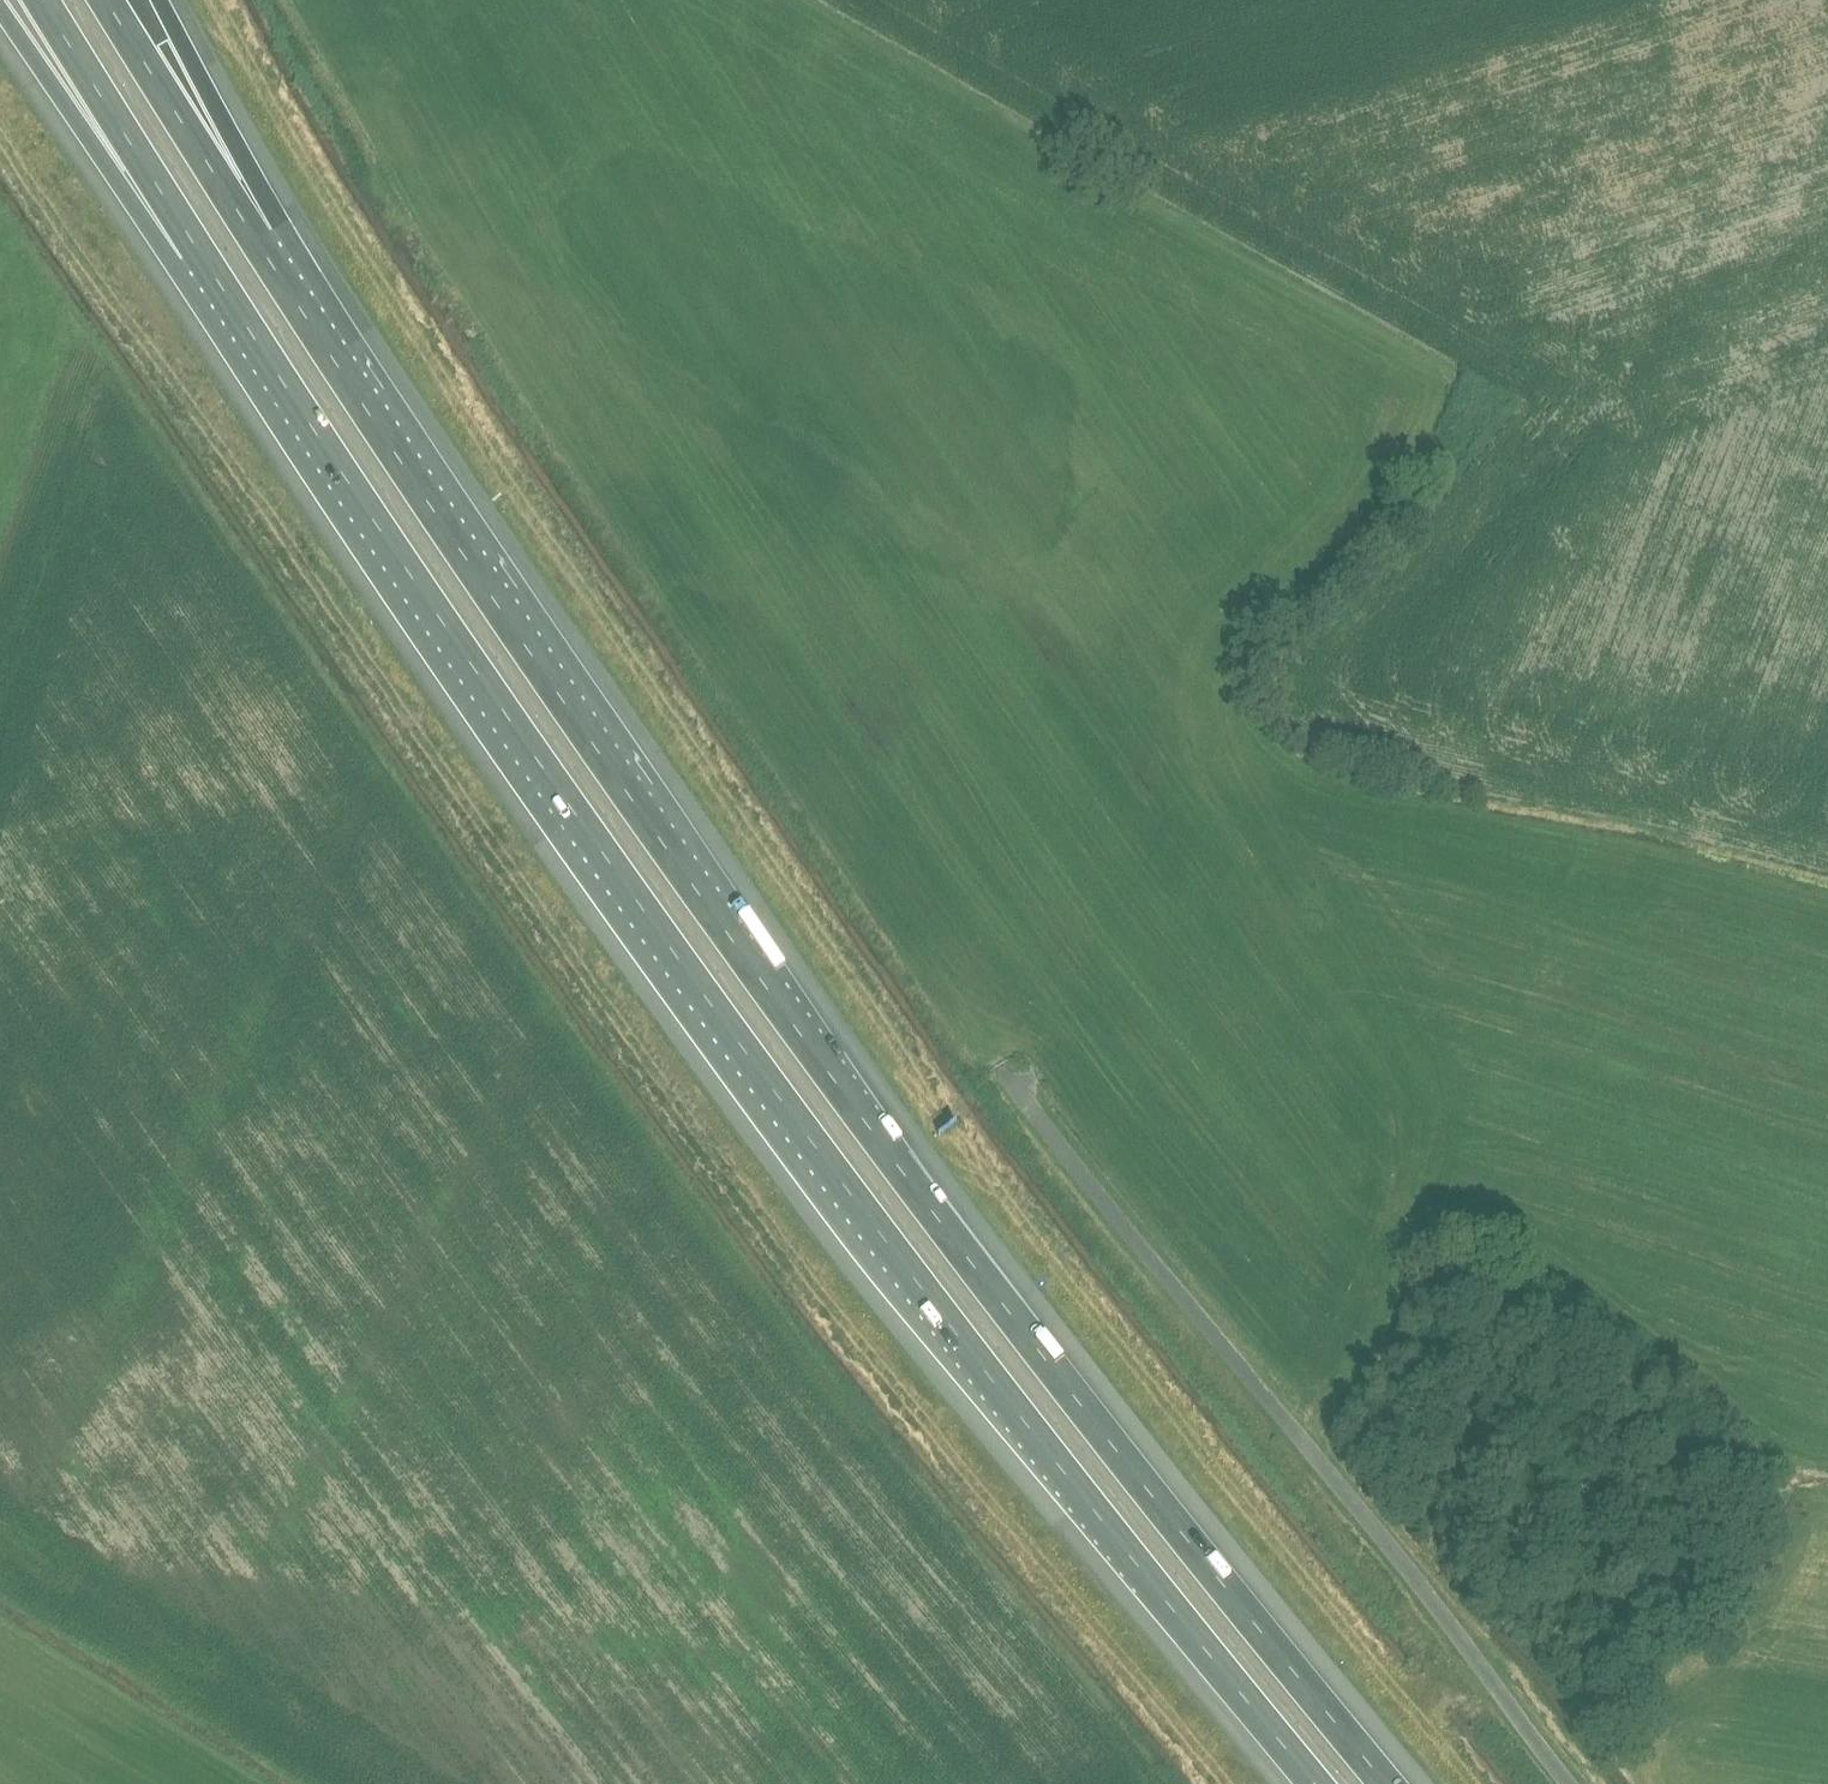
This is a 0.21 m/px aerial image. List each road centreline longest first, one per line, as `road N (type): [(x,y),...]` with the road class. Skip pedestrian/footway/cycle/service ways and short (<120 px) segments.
road 1 (motorway): [(1385,1783),(1216,1581),(887,1155),(524,646),(251,234)]
road 2 (motorway): [(193,244),(672,951),(1042,1448),(1316,1783)]
road 3 (track): [(1021,1092),(1574,1783)]
road 4 (motorway): [(0,7),(193,244)]
road 5 (motorway): [(45,0),(193,244)]
road 6 (motorway): [(251,234),(106,0)]
road 7 (motorway): [(251,234),(161,0)]

